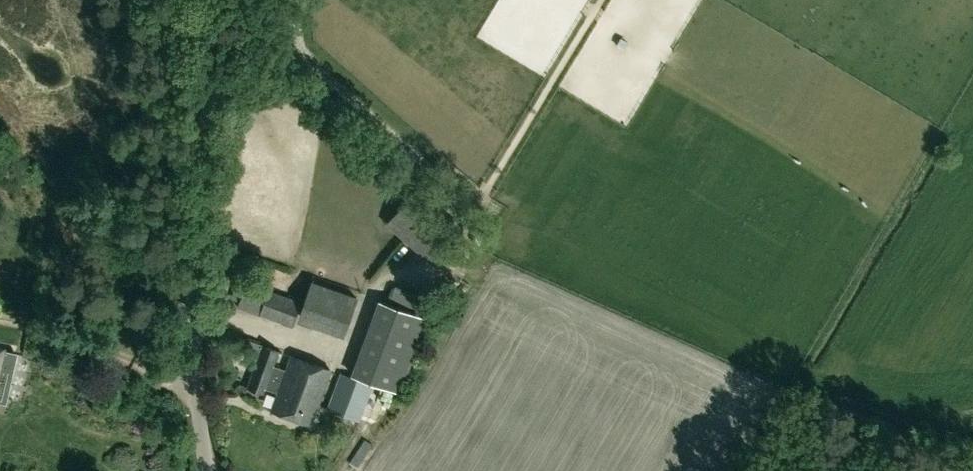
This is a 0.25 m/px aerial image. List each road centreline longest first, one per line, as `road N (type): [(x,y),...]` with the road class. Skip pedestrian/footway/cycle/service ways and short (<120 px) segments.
road 1 (unclassified): [(201,470),(186,309),(191,180),(204,117),(257,0)]

